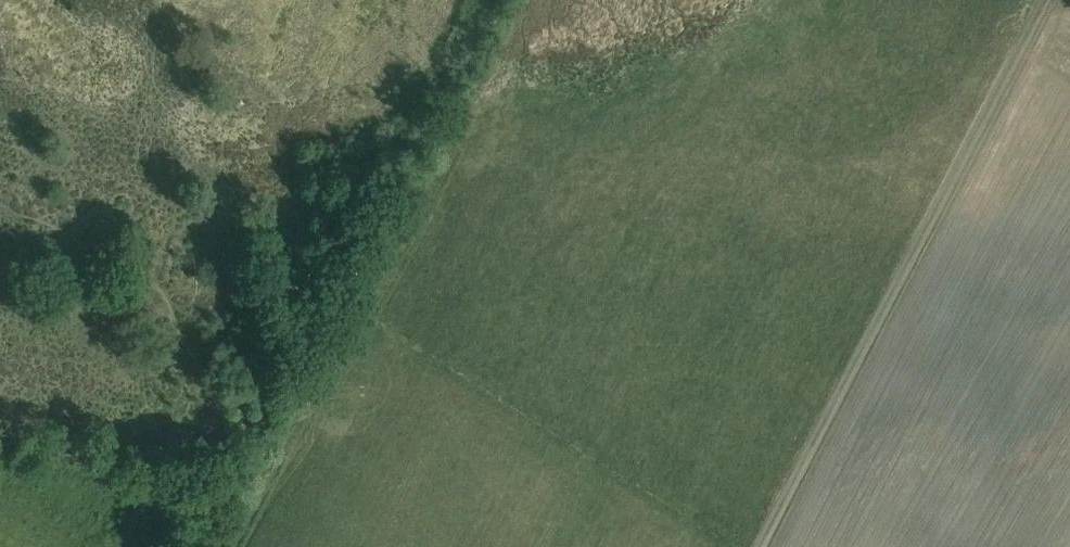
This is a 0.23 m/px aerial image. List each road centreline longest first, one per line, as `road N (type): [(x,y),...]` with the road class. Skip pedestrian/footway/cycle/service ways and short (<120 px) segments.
road 1 (track): [(1040,0),(760,546)]

